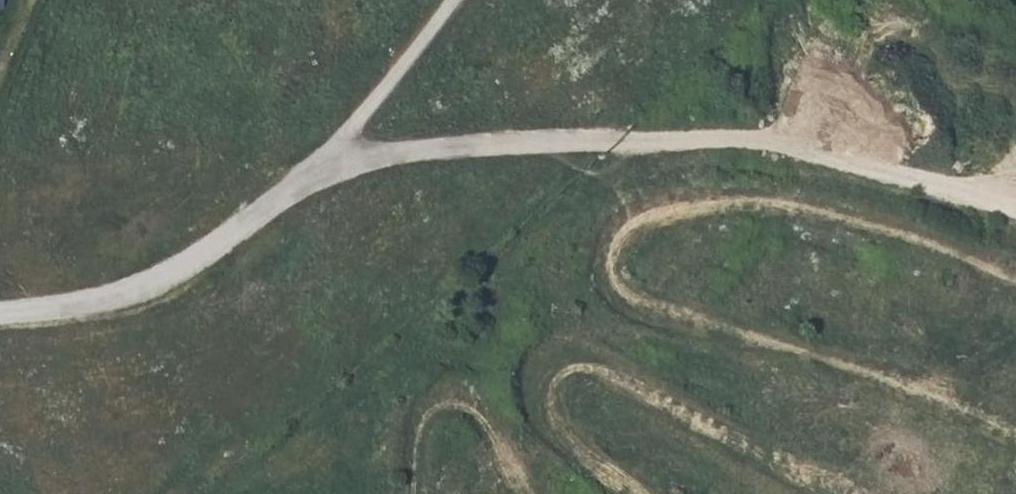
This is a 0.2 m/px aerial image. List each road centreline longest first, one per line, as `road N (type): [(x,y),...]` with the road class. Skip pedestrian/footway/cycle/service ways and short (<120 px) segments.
road 1 (track): [(453,0),(328,156),(189,262),(118,296),(0,312)]

